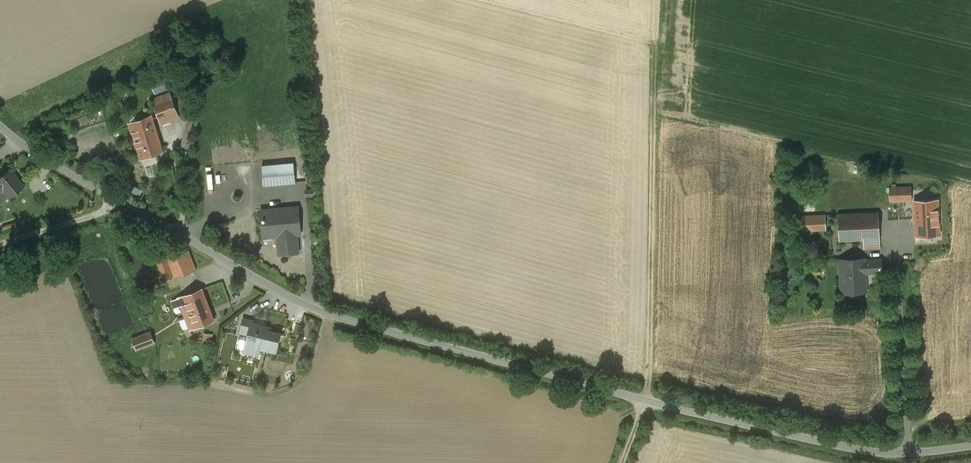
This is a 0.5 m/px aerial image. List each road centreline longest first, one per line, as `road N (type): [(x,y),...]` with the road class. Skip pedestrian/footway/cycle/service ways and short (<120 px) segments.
road 1 (unclassified): [(0,120),(126,200),(334,312),(833,440),(908,450),(970,442)]
road 2 (track): [(0,240),(126,200)]

